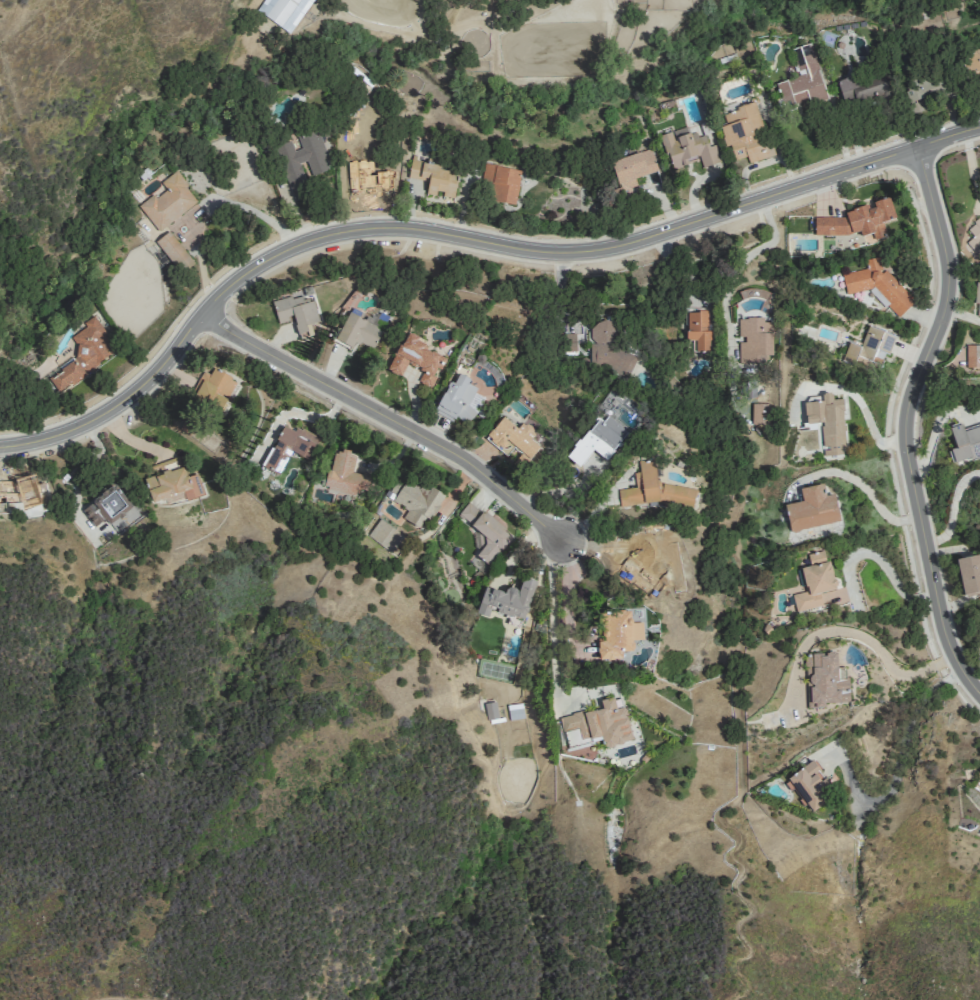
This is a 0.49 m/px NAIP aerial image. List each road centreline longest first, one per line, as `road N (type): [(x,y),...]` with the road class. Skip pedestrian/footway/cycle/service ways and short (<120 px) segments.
road 1 (residential): [(0,447),(51,438),(113,409),(167,362),(228,289),(259,265),(333,234),(405,228),(536,251),(600,249),(979,128)]
road 2 (residential): [(918,147),(948,283),(910,398),(906,445),(943,626),(979,694)]
road 3 (residential): [(201,317),(462,457),(564,541)]

